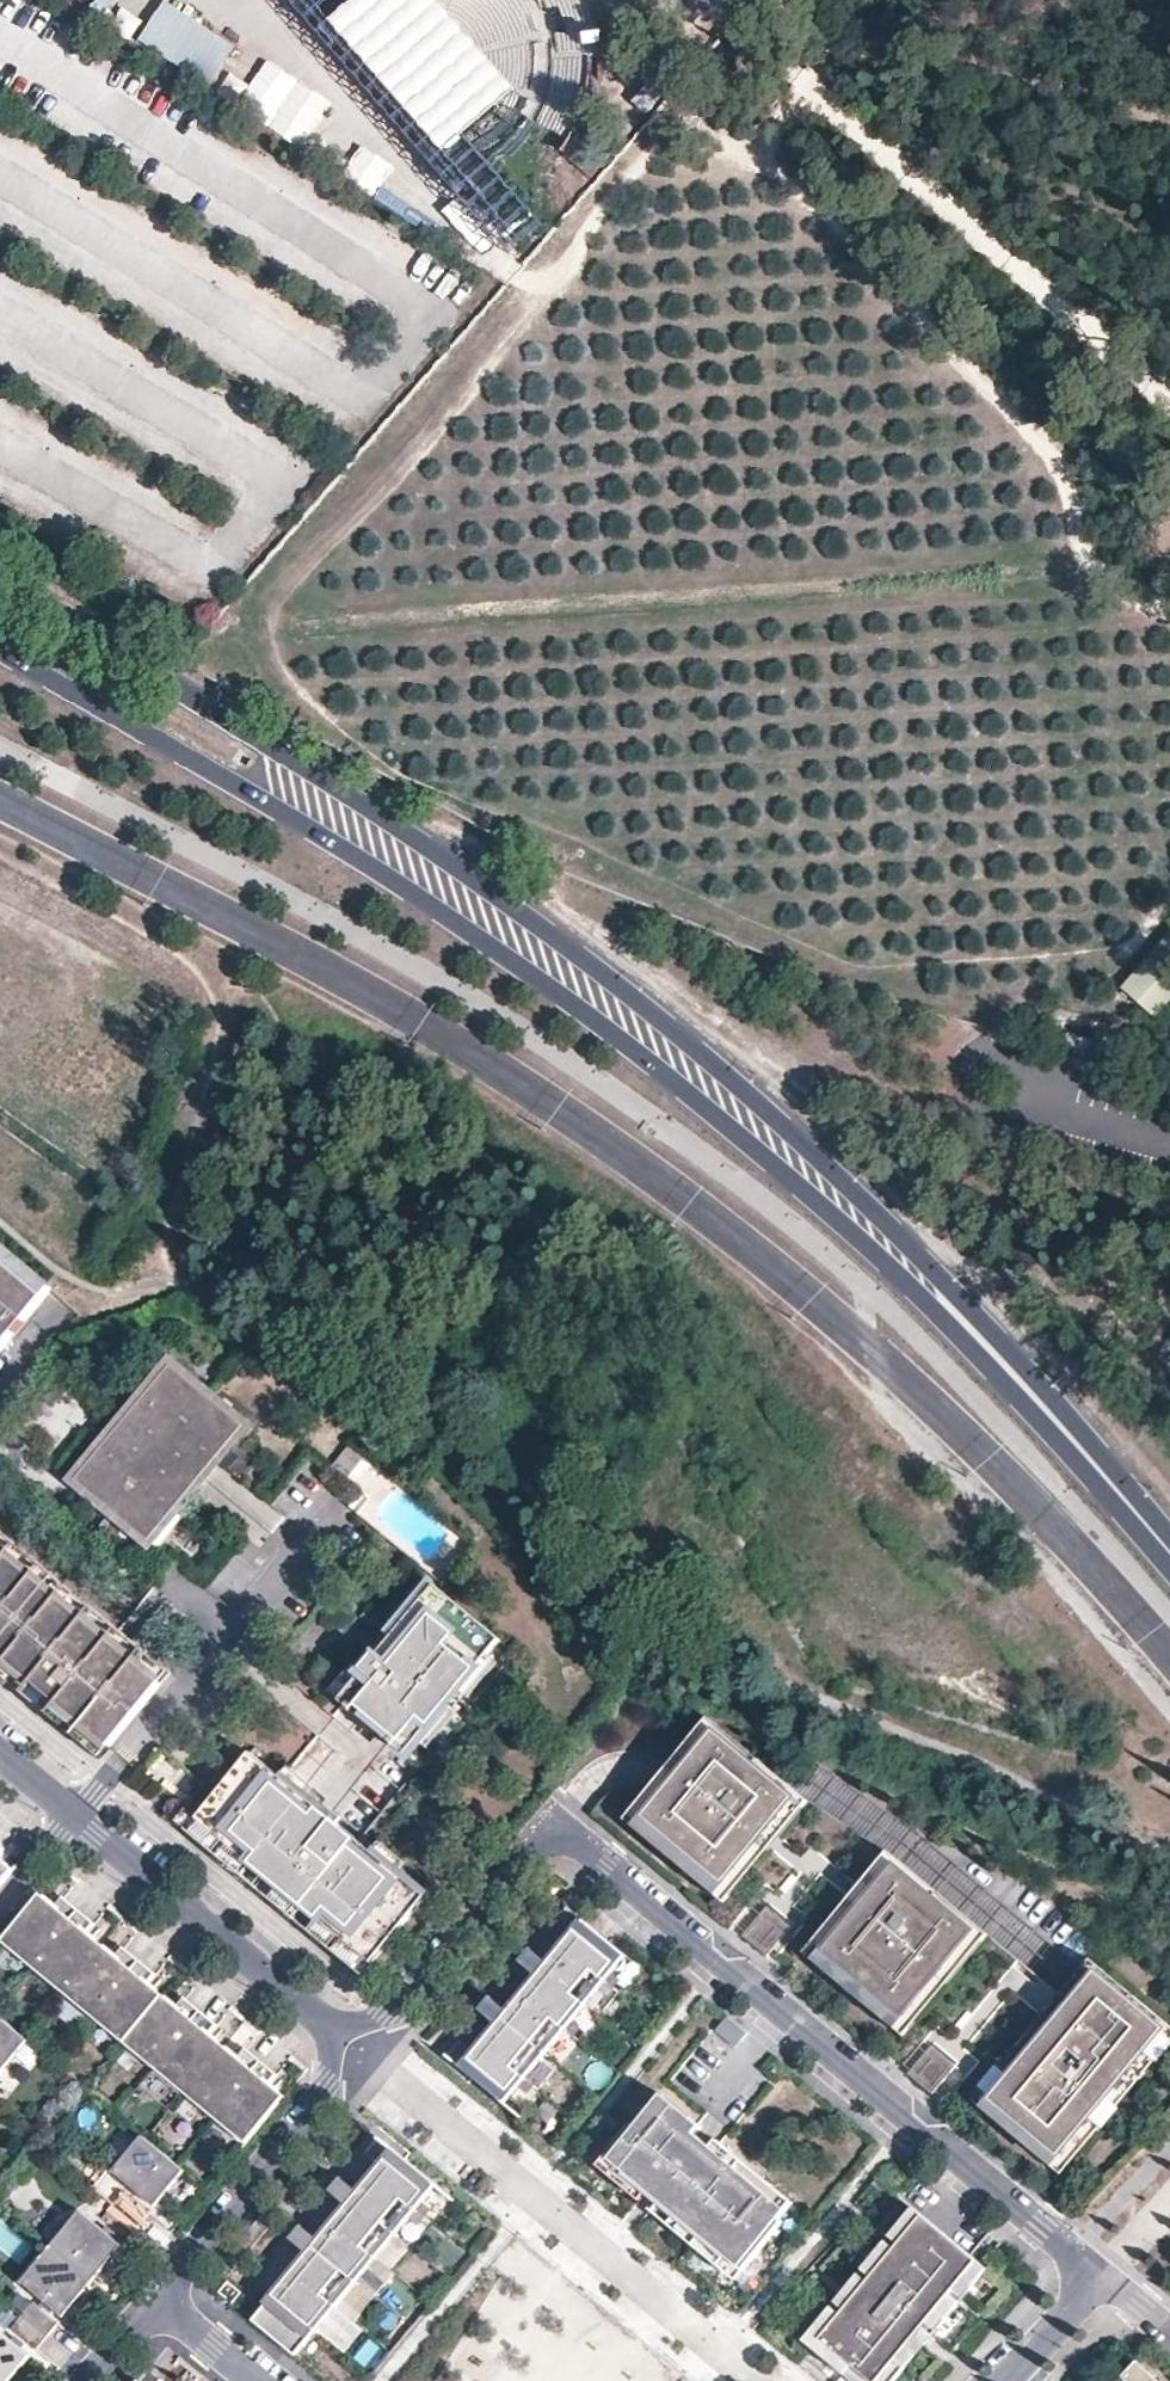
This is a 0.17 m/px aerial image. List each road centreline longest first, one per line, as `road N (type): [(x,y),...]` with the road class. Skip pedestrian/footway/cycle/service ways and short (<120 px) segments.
road 1 (track): [(1107,580),(277,633),(273,618),(285,586),(743,33)]
road 2 (secondary): [(917,1277),(888,1221),(681,1034),(524,907),(332,780),(0,585)]
road 3 (secondary): [(0,653),(372,865),(544,983),(917,1277)]
road 4 (residential): [(1099,2278),(550,1821),(386,2017),(338,2033)]
road 5 (track): [(1169,608),(1107,580),(1072,529),(1054,462),(944,360),(878,255),(753,156),(675,119)]
road 6 (secondary): [(917,1277),(1169,1553)]
road 7 (residential): [(77,1819),(338,2033)]
road 8 (residential): [(338,2033),(331,2081),(157,2304)]
road 9 (residential): [(1015,2375),(1099,2278)]
road 10 (residential): [(253,2380),(157,2304)]

